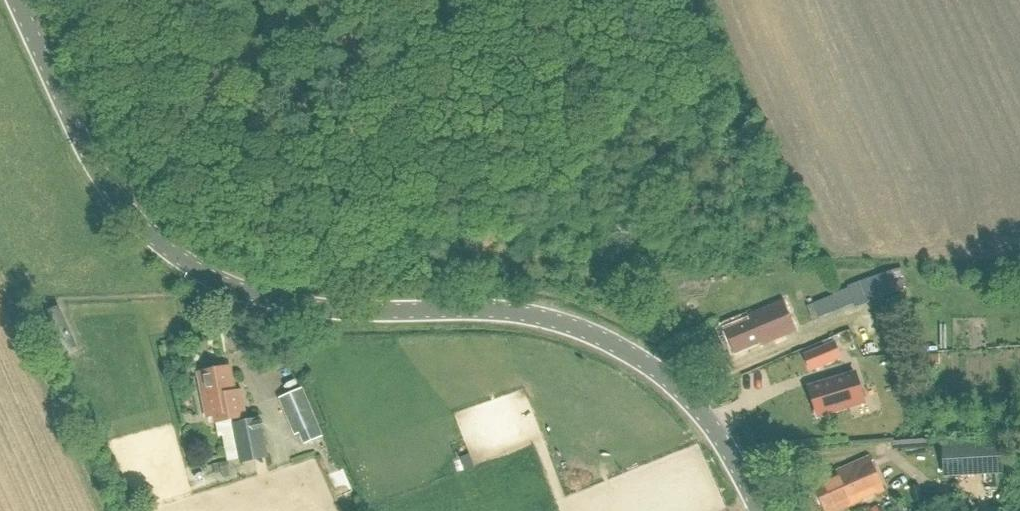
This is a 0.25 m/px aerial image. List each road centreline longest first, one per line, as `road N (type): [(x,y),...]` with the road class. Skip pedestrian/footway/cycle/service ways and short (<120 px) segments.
road 1 (tertiary): [(757,510),(695,407),(649,365),(606,339),(542,314),(493,308),(286,303),(201,269),(152,234),(93,159),(15,0)]

